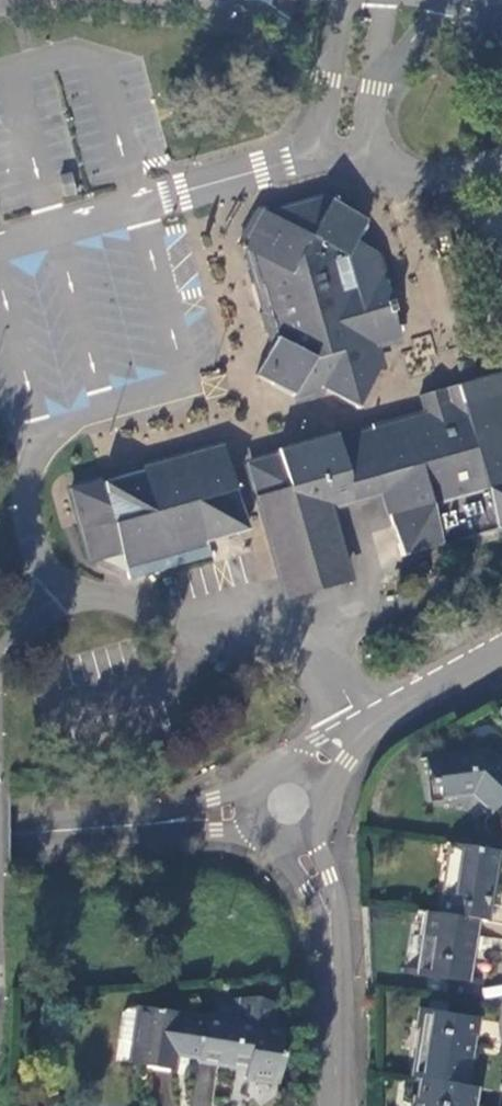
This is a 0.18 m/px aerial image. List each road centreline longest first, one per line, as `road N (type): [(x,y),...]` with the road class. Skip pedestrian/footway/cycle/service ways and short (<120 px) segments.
road 1 (residential): [(339,1105),(331,923),(289,805)]
road 2 (residential): [(289,805),(0,836)]
road 3 (residential): [(289,805),(332,752),(501,651)]

